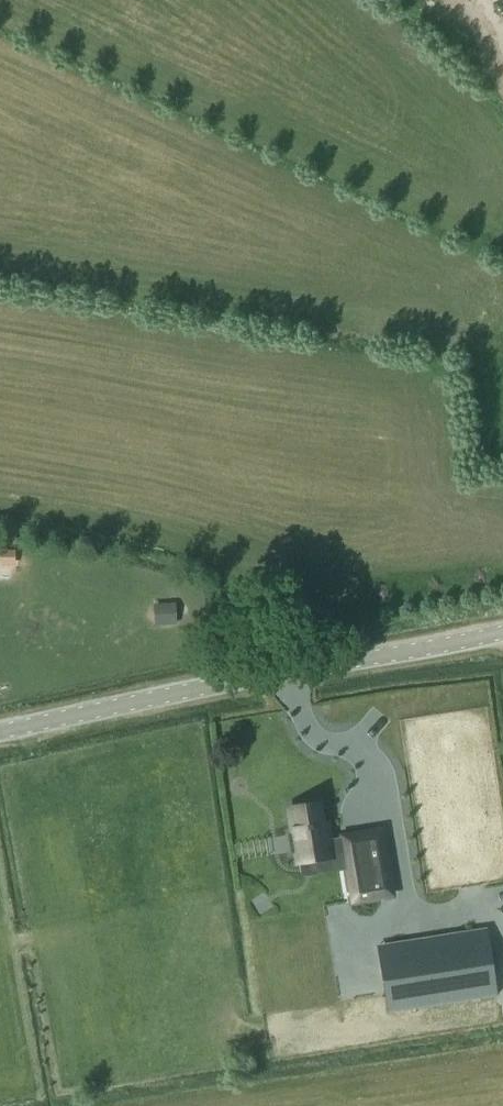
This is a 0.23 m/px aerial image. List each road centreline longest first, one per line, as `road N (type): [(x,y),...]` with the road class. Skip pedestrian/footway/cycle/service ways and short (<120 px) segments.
road 1 (unclassified): [(0,733),(502,634)]

